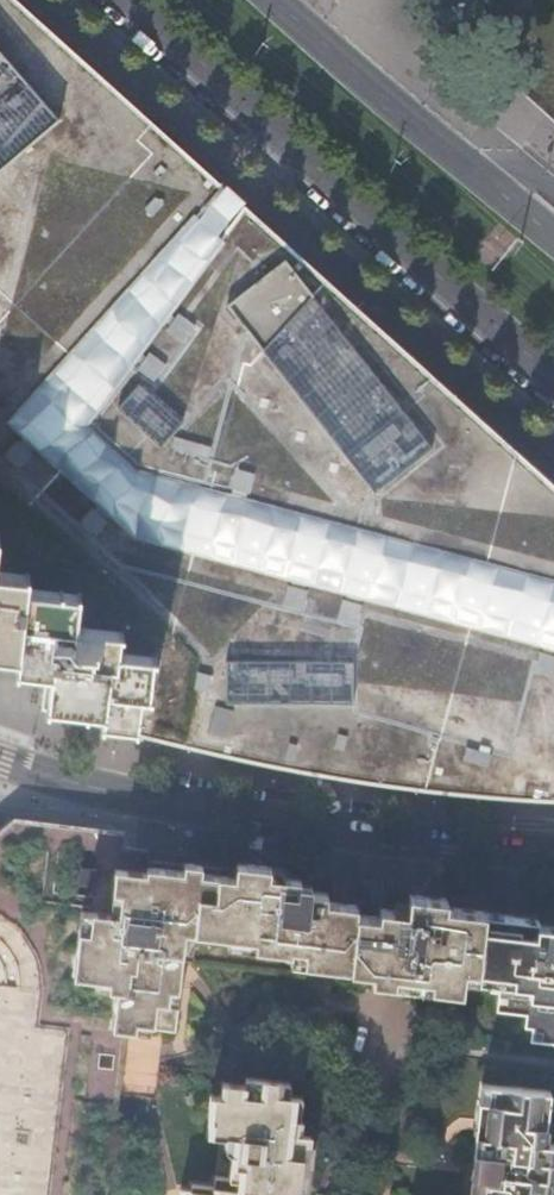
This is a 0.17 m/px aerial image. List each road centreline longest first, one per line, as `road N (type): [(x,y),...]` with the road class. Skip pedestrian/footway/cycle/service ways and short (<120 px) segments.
road 1 (primary): [(137,0),(553,377)]
road 2 (residential): [(553,846),(364,831),(0,758)]
road 3 (primary): [(553,238),(279,0)]

